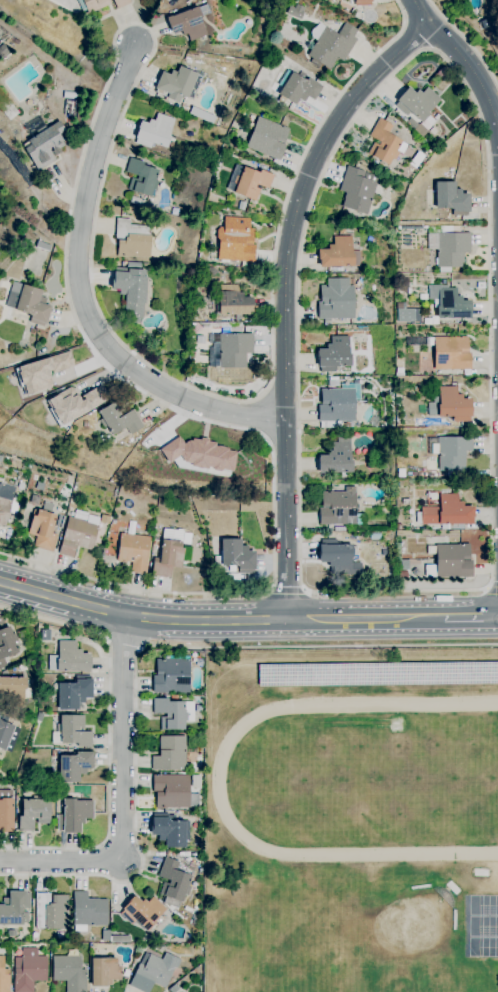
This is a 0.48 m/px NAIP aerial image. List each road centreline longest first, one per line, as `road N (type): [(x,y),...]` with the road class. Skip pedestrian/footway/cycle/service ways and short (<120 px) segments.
road 1 (residential): [(428,24),(369,80),(330,132),(293,224),(285,298),(288,621)]
road 2 (residential): [(285,416),(240,415),(159,387),(128,367),(86,311),(78,253),(83,214),(135,45)]
road 3 (secondary): [(0,582),(161,620),(445,618)]
road 4 (residential): [(124,616),(125,864),(0,863)]
road 5 (residential): [(414,0),(484,89),(497,125)]

